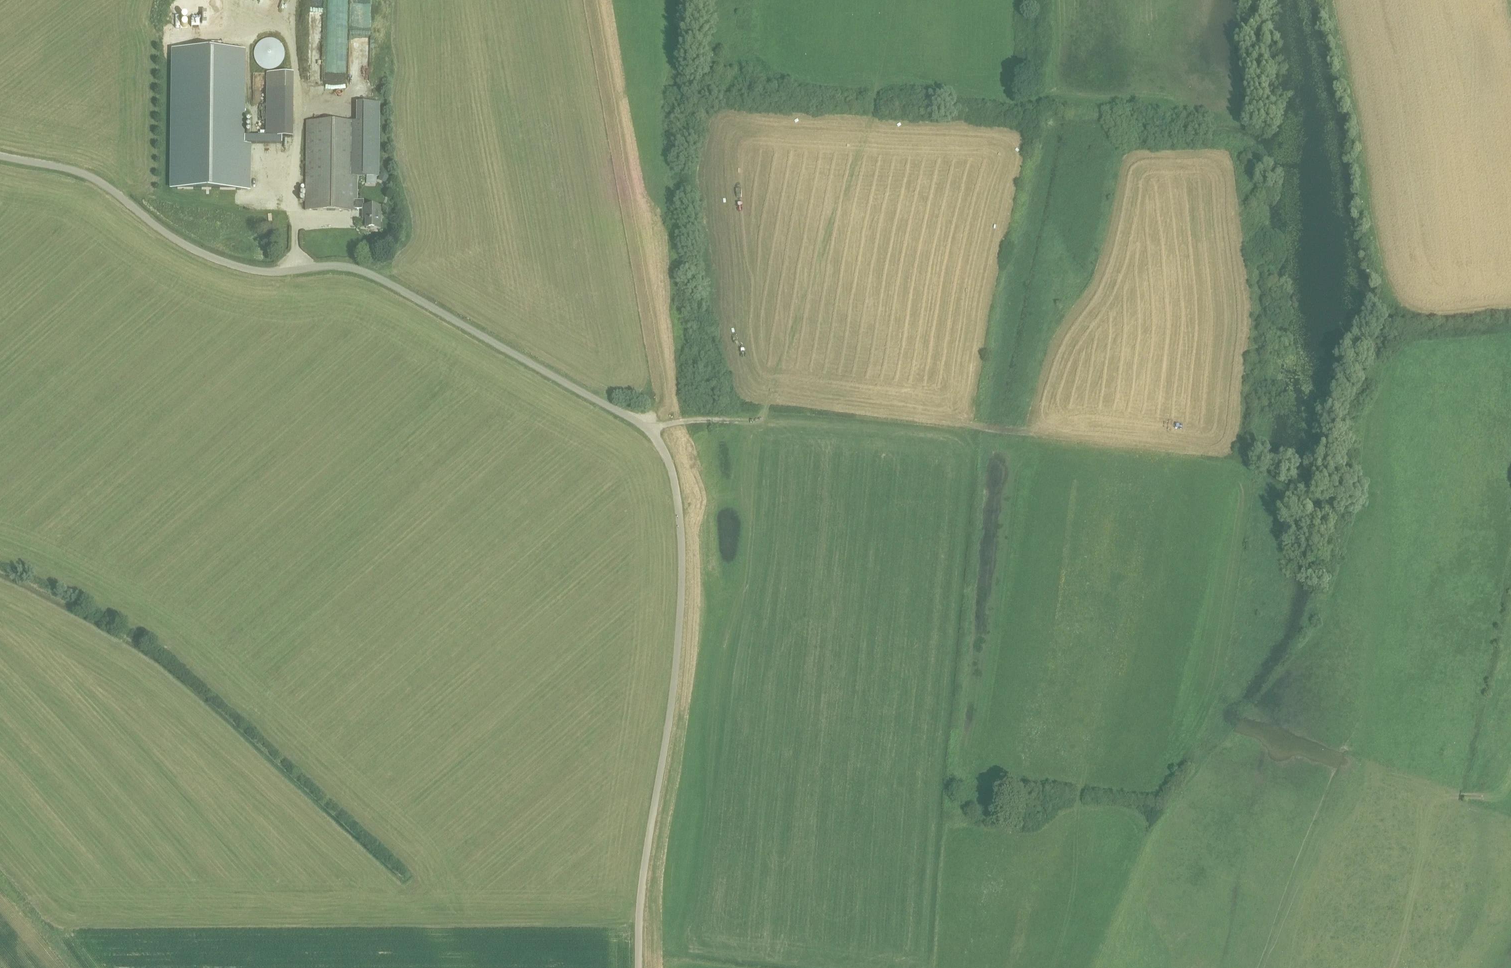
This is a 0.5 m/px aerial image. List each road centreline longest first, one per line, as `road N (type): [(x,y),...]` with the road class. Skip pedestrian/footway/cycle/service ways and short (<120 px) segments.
road 1 (unclassified): [(641,967),(643,876),(680,618),(680,510),(660,443),(369,269),(264,273),(224,262),(82,172),(0,154)]

